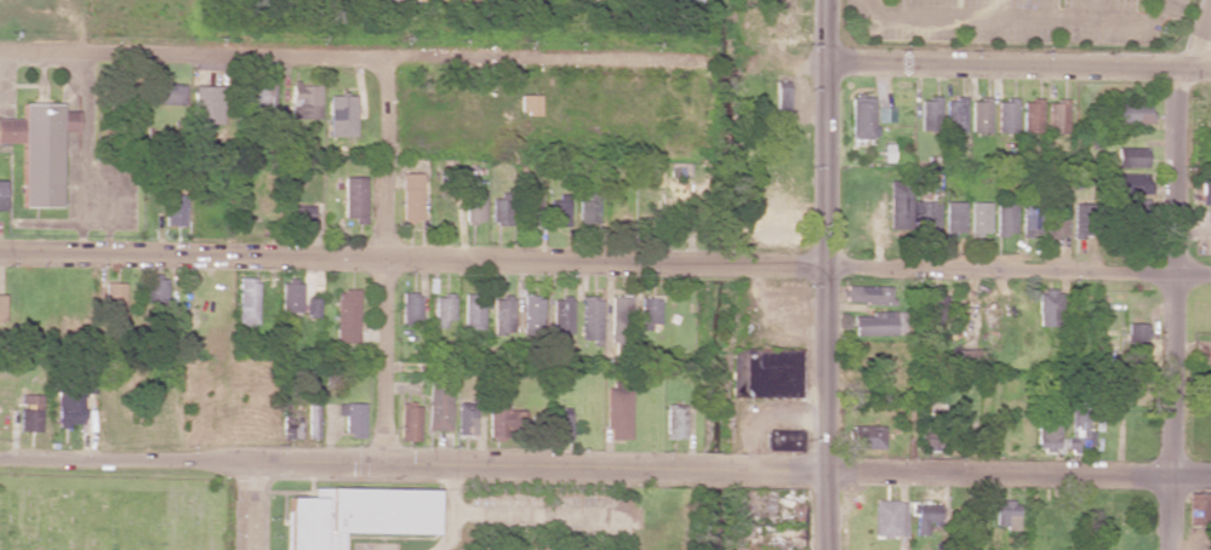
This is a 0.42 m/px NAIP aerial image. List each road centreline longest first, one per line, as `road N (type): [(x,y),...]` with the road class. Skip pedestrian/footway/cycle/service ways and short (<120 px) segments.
road 1 (residential): [(1210,482),(0,460)]
road 2 (residential): [(1210,270),(0,252)]
road 3 (residential): [(699,64),(0,47)]
road 4 (residential): [(1210,9),(1201,39),(1172,73),(1171,549)]
road 5 (tertiary): [(827,63),(826,549)]
road 6 (residential): [(384,56),(382,464)]
road 7 (residential): [(1210,73),(827,63)]
road 8 (residential): [(1164,0),(1143,19),(1119,24),(918,27),(872,16),(870,0)]

